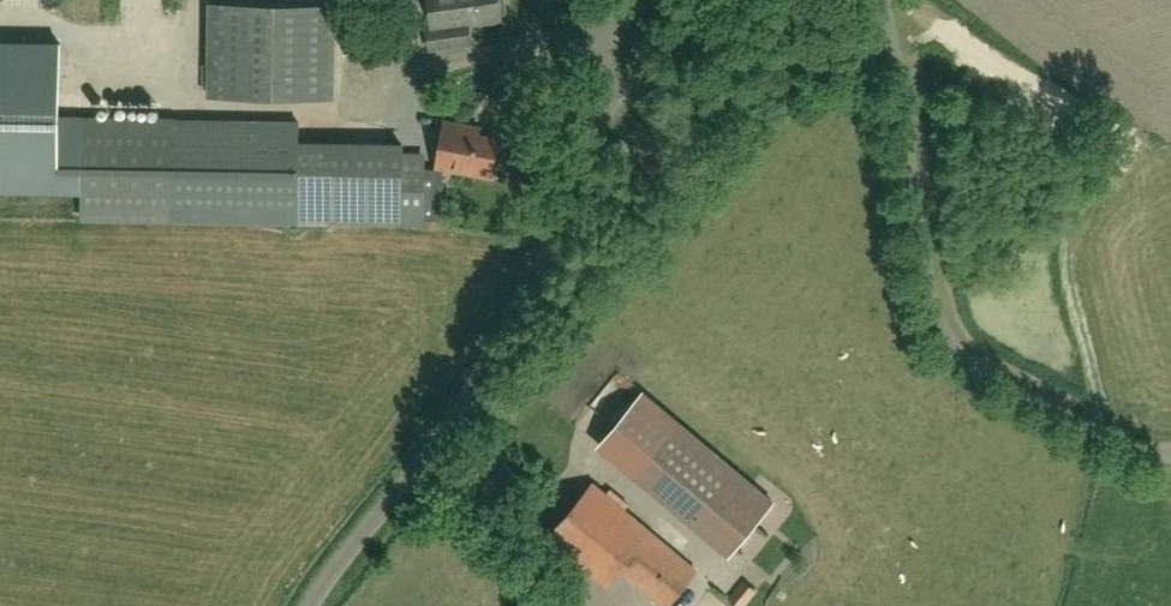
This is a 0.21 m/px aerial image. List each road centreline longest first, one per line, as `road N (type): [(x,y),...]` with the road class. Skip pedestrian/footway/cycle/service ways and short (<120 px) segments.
road 1 (unclassified): [(318,605),(436,463),(505,339),(657,0)]
road 2 (unclassified): [(1170,458),(1102,438),(970,361),(932,282),(872,0)]

